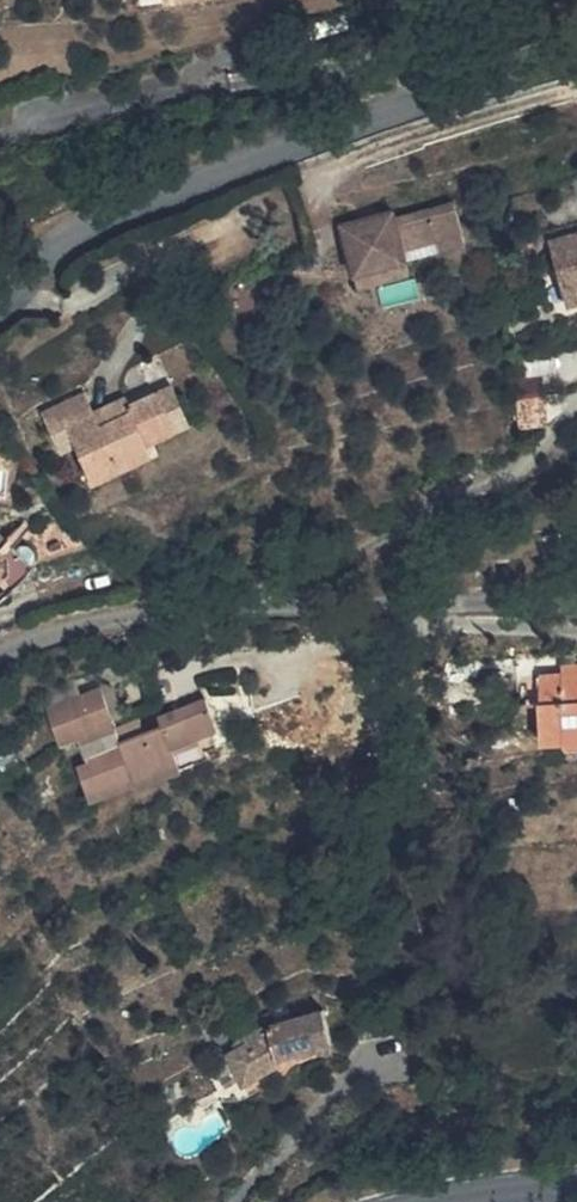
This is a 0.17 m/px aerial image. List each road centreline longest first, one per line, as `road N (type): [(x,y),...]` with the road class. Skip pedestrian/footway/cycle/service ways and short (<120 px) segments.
road 1 (tertiary): [(576,48),(128,207),(70,234),(0,297)]
road 2 (residential): [(0,658),(44,637),(146,614),(408,599),(524,601),(576,614)]
road 3 (unclassified): [(436,1201),(576,1187)]

